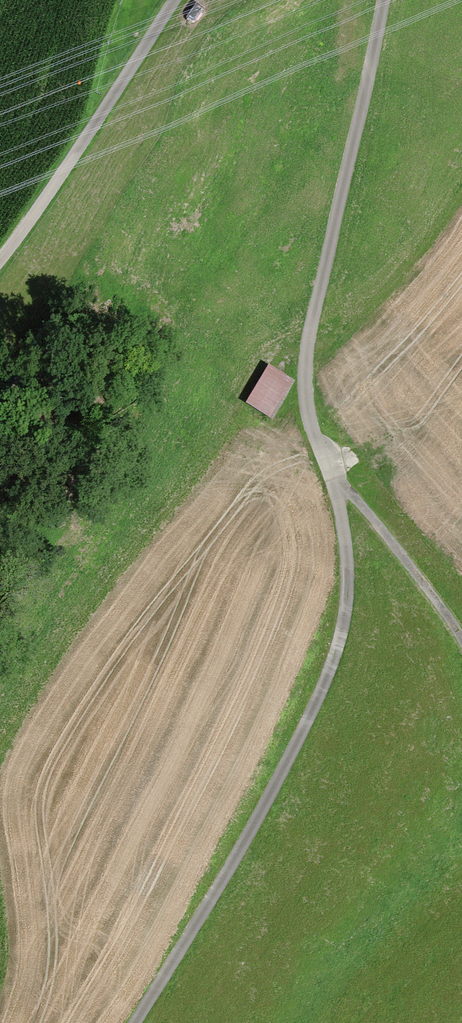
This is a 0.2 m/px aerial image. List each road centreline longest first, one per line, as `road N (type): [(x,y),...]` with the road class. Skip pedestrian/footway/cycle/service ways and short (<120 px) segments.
road 1 (track): [(333,477),(346,581),(330,672),(268,799),(138,1022)]
road 2 (track): [(381,0),(308,306),(303,408),(333,477)]
road 3 (track): [(0,261),(171,0)]
road 4 (track): [(333,477),(374,442),(461,307)]
road 5 (track): [(333,477),(461,637)]

